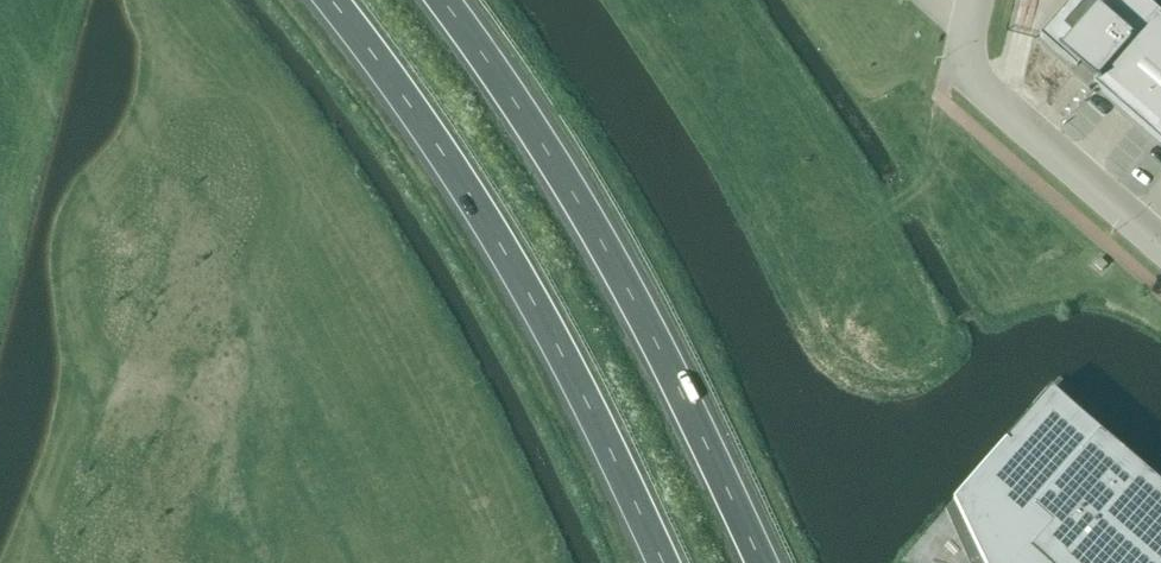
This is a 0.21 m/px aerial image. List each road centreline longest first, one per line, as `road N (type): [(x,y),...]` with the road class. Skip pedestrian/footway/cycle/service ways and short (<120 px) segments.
road 1 (trunk): [(323,0),(504,260),(658,562)]
road 2 (trunk): [(766,562),(706,423),(587,201),(451,0)]
road 3 (unclassified): [(977,0),(965,59),(975,80),(1160,246)]

